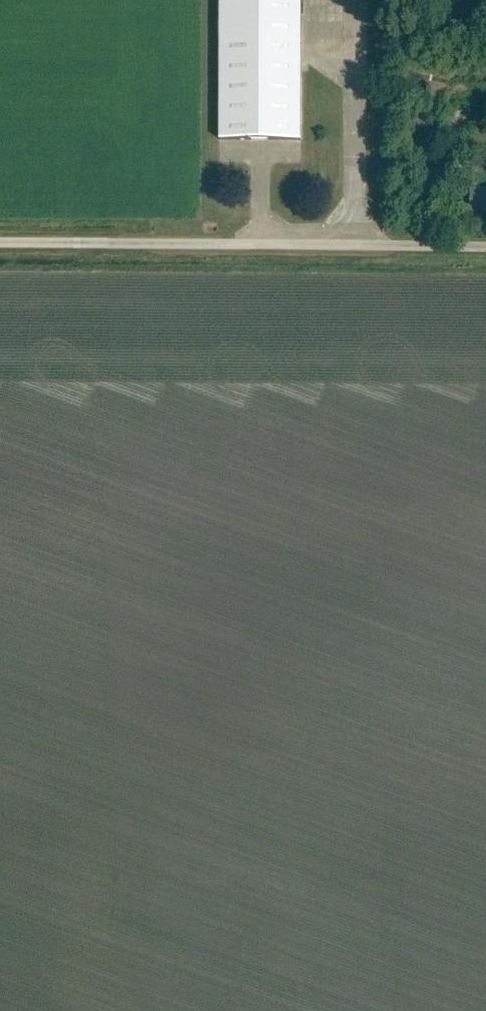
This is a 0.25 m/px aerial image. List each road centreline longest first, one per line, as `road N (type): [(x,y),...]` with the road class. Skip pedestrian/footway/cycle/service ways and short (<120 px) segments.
road 1 (unclassified): [(485,252),(0,248)]

